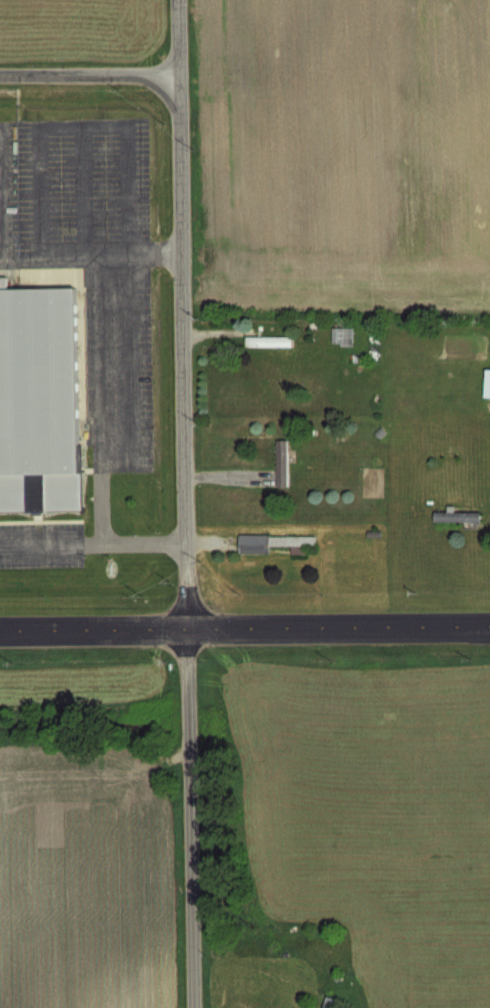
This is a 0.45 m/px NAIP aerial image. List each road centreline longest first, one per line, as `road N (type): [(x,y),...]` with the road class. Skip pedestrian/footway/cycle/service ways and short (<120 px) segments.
road 1 (residential): [(186,628),(181,0)]
road 2 (primary): [(0,630),(489,625)]
road 3 (residential): [(196,1007),(186,628)]
road 4 (residential): [(0,71),(182,70)]

